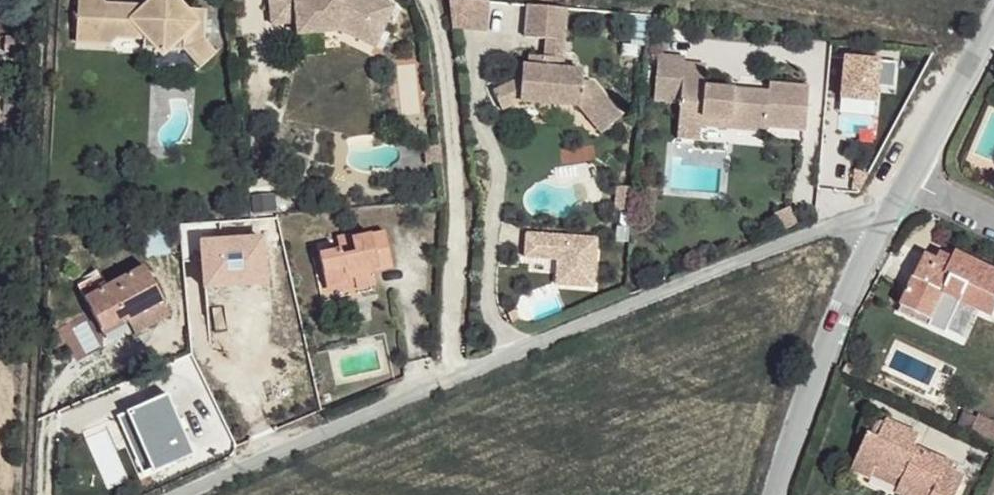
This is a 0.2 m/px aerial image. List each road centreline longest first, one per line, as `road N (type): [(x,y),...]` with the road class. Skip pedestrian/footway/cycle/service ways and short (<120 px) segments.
road 1 (residential): [(890,214),(850,217),(208,494)]
road 2 (residential): [(890,214),(847,306),(780,494)]
road 3 (residential): [(993,29),(914,171)]

